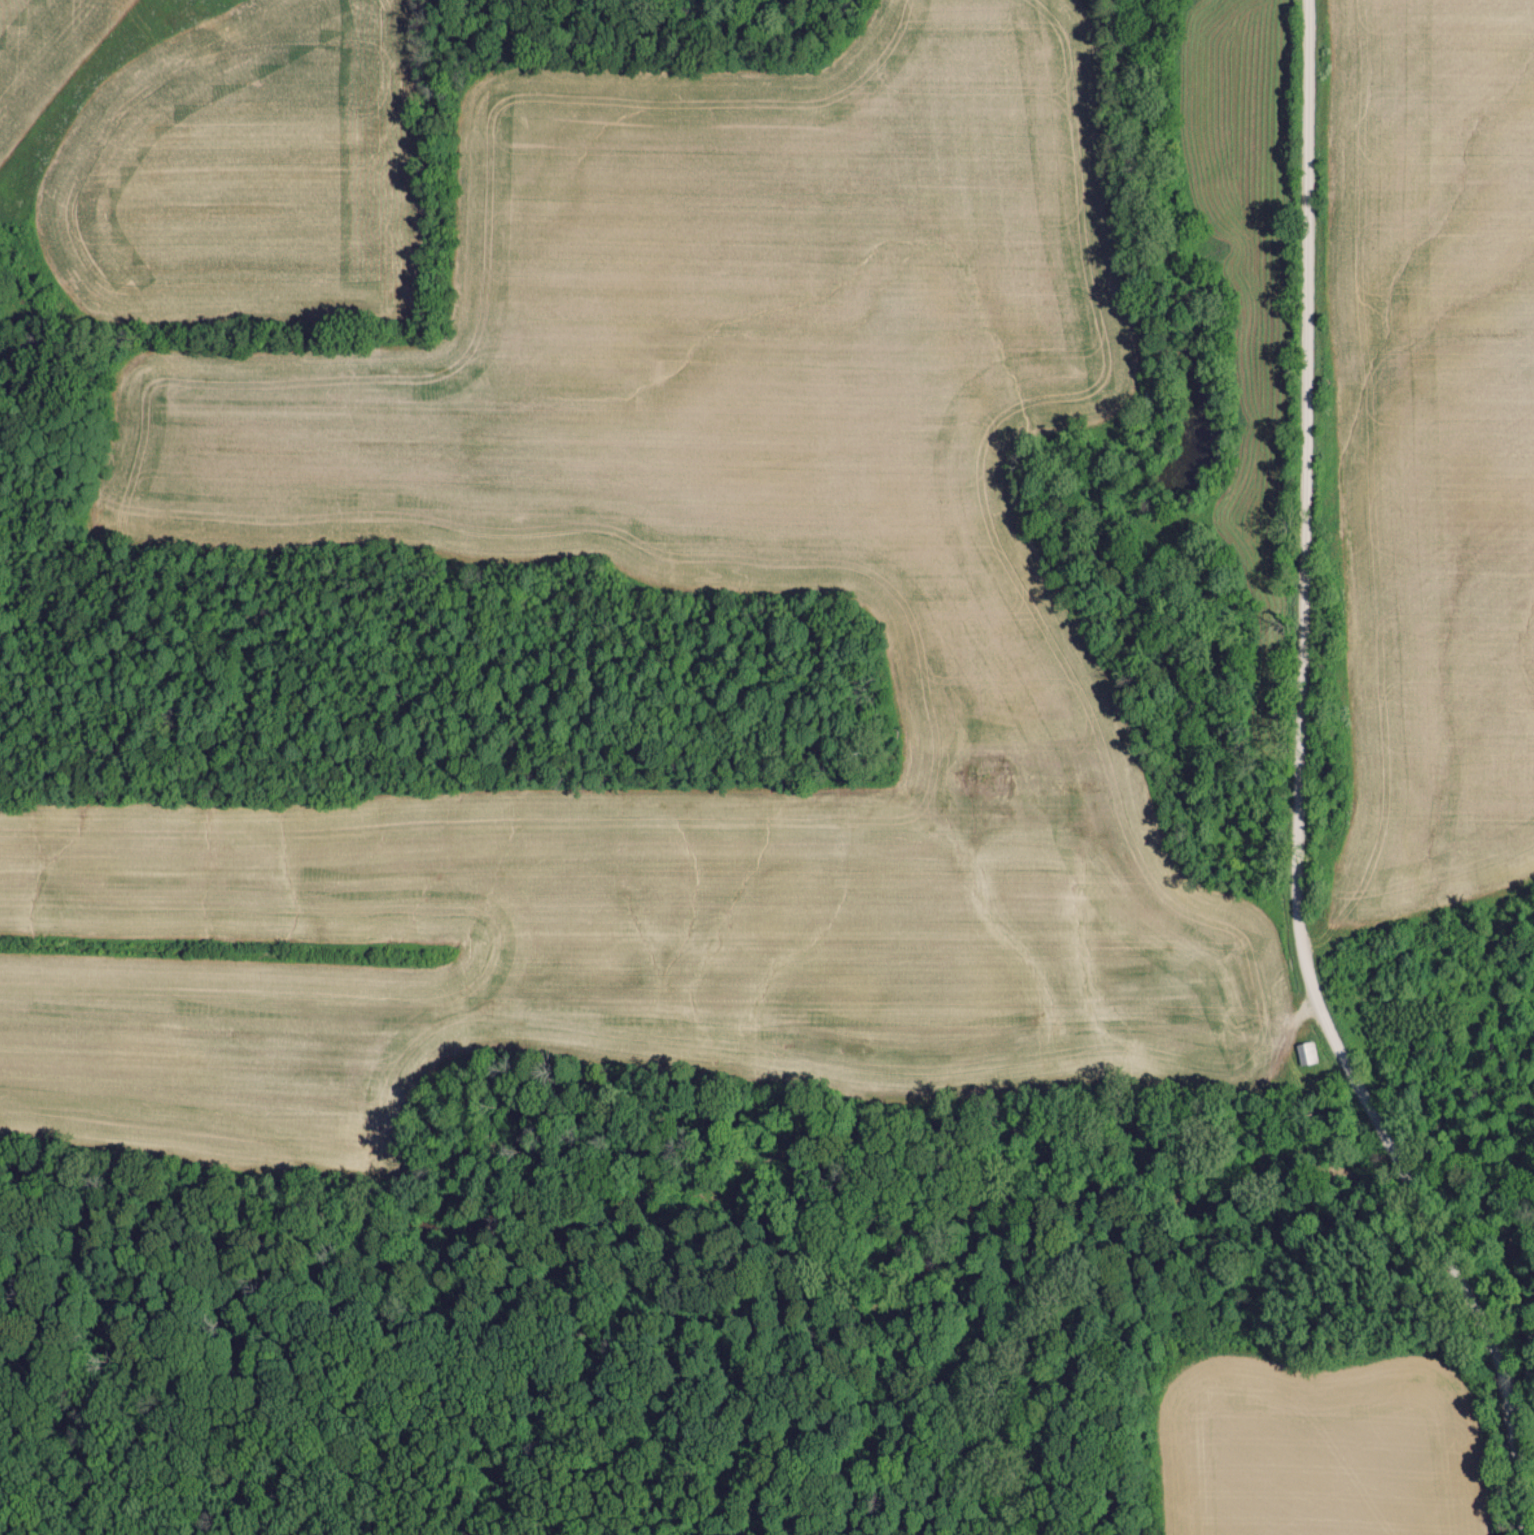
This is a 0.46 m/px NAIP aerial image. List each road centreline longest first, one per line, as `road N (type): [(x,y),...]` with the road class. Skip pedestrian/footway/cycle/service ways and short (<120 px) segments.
road 1 (residential): [(1527,1534),(1510,1389),(1324,1029),(1296,941),(1290,771),(1310,325),(1310,0)]

